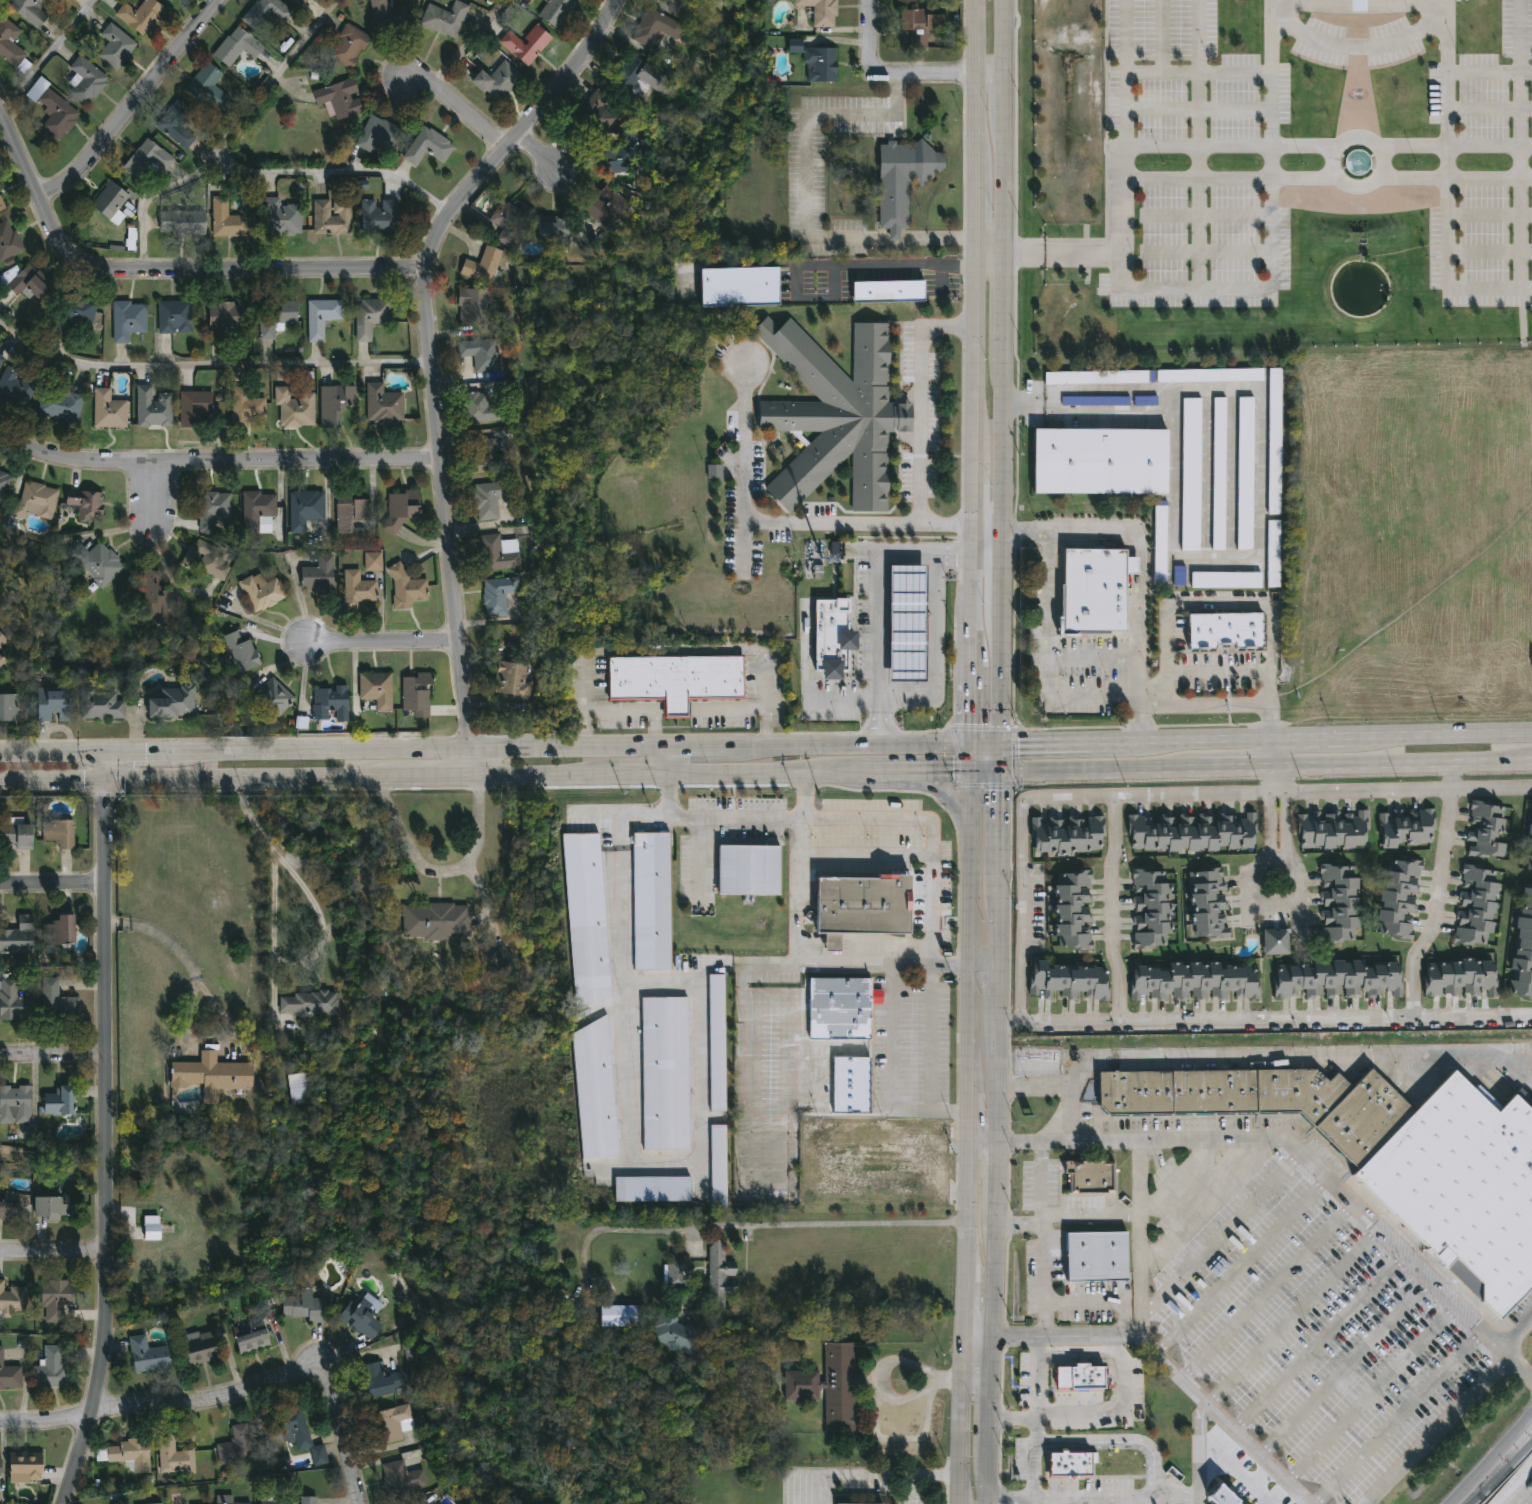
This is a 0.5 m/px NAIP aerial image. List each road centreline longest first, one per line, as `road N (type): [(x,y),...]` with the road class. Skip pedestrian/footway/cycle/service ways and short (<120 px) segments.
road 1 (residential): [(615,0),(443,225),(426,264),(477,775)]
road 2 (residential): [(103,752),(108,1353),(65,1503)]
road 3 (residential): [(0,119),(56,233),(85,260),(112,270),(426,264)]
road 4 (secondary): [(667,746),(181,751)]
road 5 (residential): [(0,1425),(212,1402),(322,1372),(358,1503)]
road 6 (residential): [(0,439),(72,463),(442,463)]
road 7 (secondary): [(0,781),(396,776)]
road 8 (secondary): [(970,770),(968,1086)]
road 9 (residential): [(39,198),(83,169),(219,0)]
road 10 (secondary): [(1273,763),(1531,758)]
road 11 (secondary): [(969,743),(750,745)]
road 12 (residential): [(869,0),(872,72),(1005,76)]
road 13 (secondary): [(997,769),(1199,765)]
road 14 (secondary): [(998,532),(1001,334)]
road 15 (secondary): [(974,245),(973,441)]
road 16 (secondary): [(668,773),(862,771)]
road 17 (secondary): [(1272,737),(1094,742)]
road 18 (secondary): [(976,0),(975,177)]
road 19 (secondary): [(1531,731),(1356,735)]
road 20 (secondary): [(961,1337),(960,1503)]
road 21 (residential): [(307,647),(461,642)]
road 22 (secondary): [(997,742),(998,609)]
road 23 (secondary): [(1002,253),(1004,121)]
road 24 (residential): [(403,80),(427,85),(506,150)]
road 25 (secondary): [(477,775),(602,774)]
road 26 (secondary): [(968,1142),(963,1266)]
road 27 (secondary): [(988,1338),(992,1217)]

